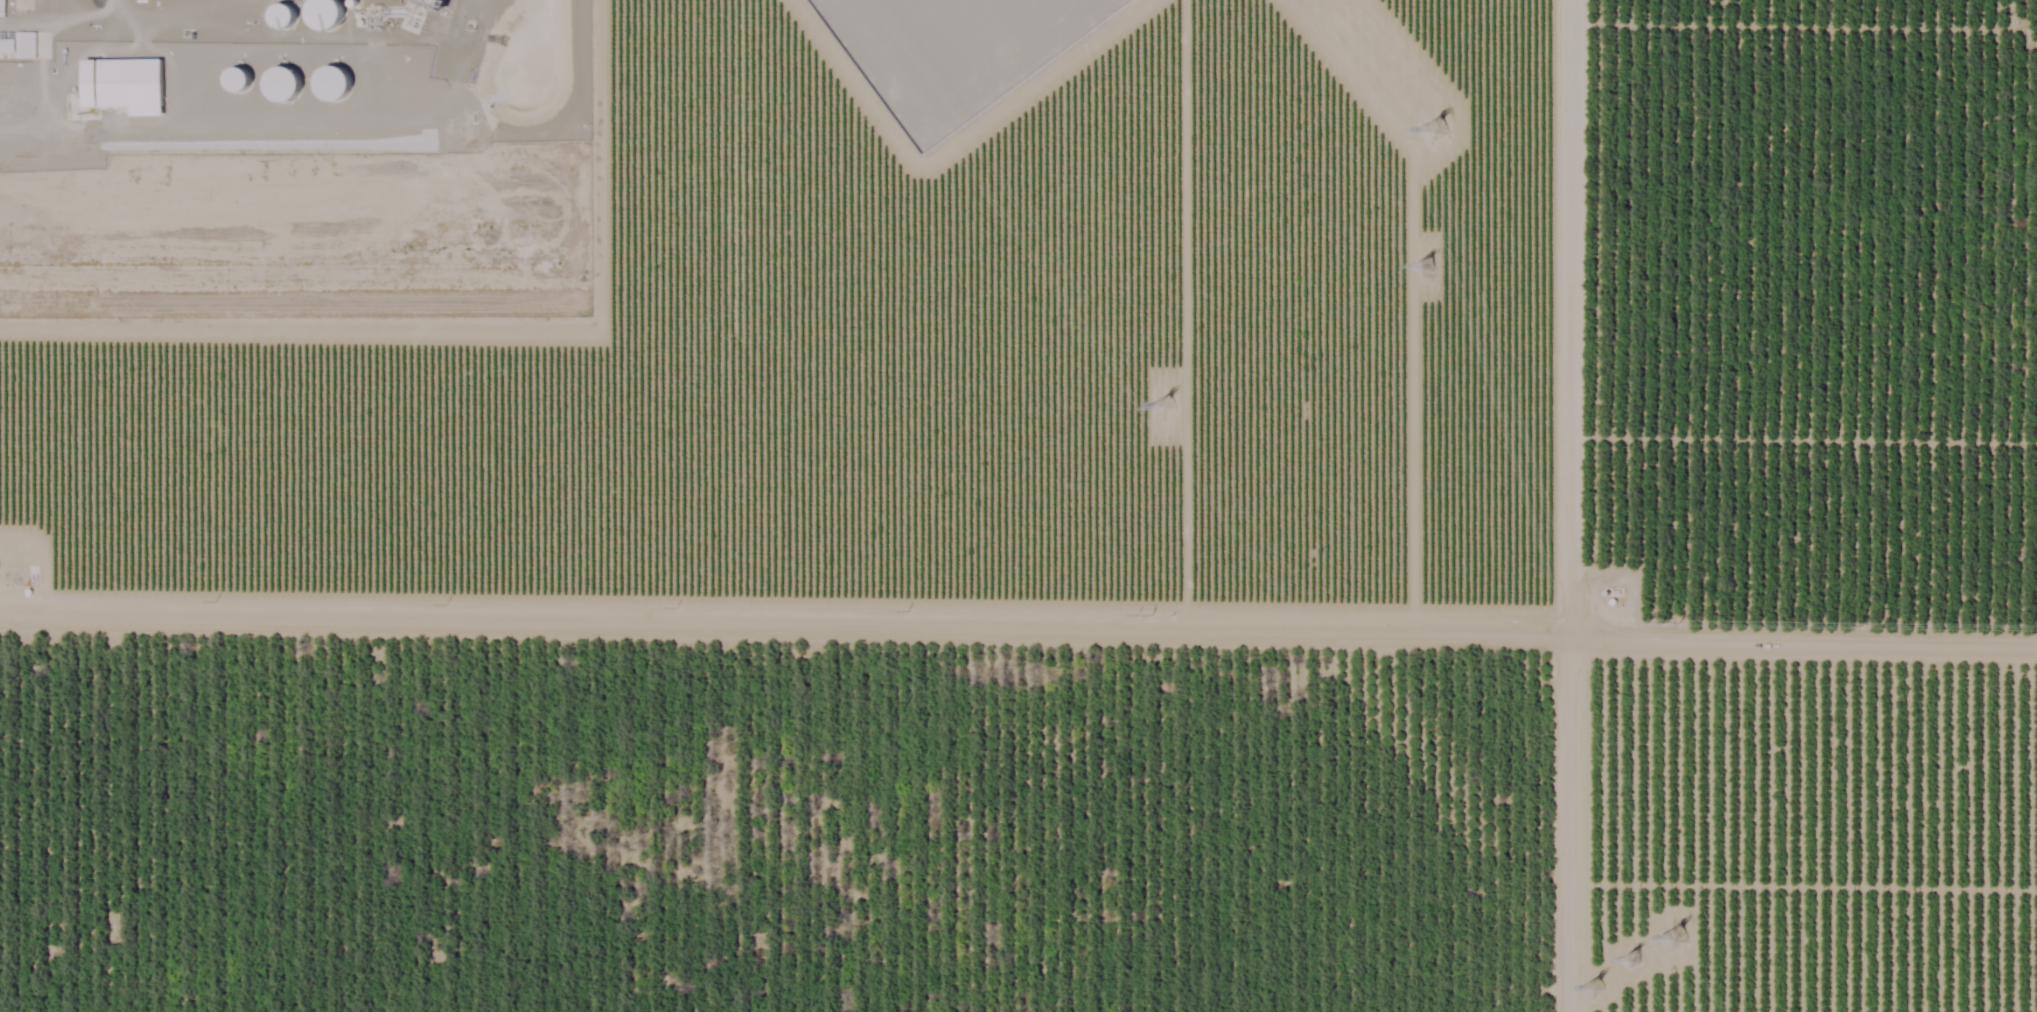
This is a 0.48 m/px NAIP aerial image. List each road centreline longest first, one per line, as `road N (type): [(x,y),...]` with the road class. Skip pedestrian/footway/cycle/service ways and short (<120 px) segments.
road 1 (residential): [(2036,623),(0,615)]
road 2 (residential): [(2036,95),(1963,0)]

